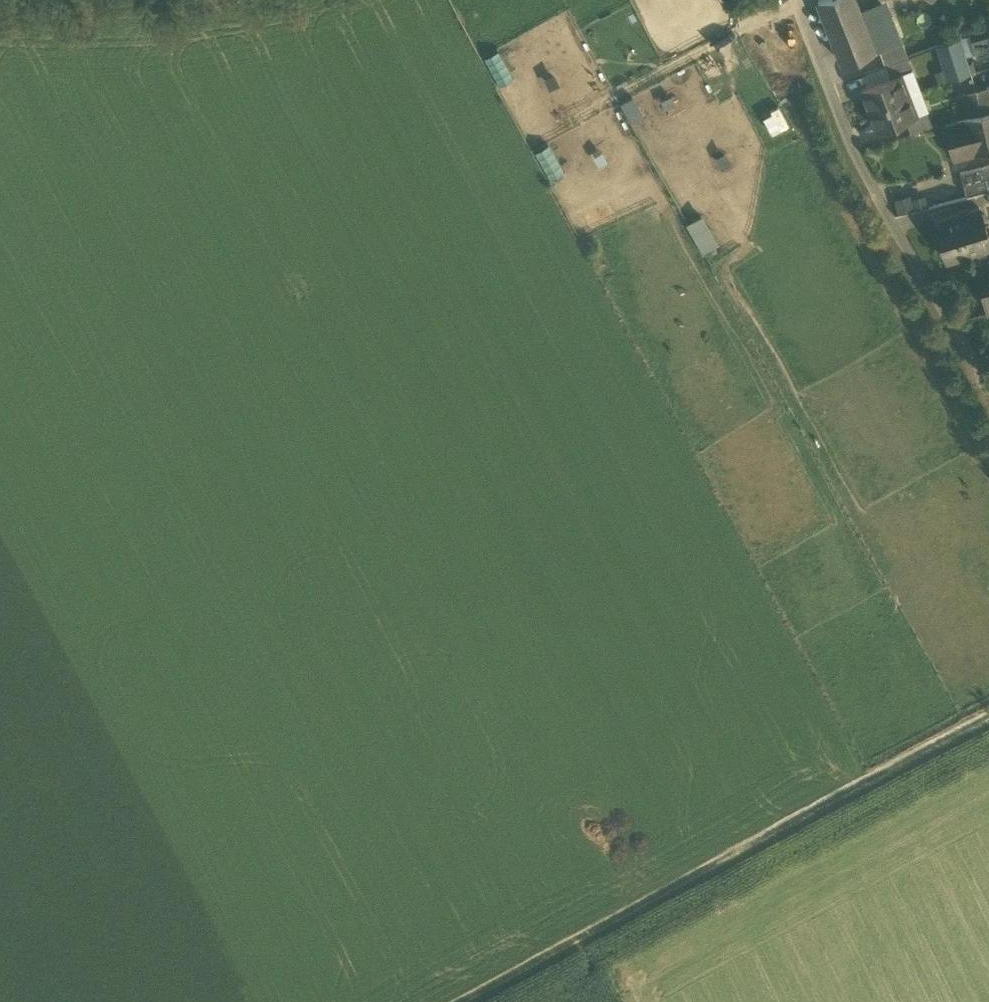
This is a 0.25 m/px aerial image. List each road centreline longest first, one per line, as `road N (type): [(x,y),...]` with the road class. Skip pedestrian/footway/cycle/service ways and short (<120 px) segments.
road 1 (track): [(988,715),(461,1001)]
road 2 (residential): [(988,386),(854,150),(795,0)]
road 3 (track): [(0,12),(125,14),(228,0)]

